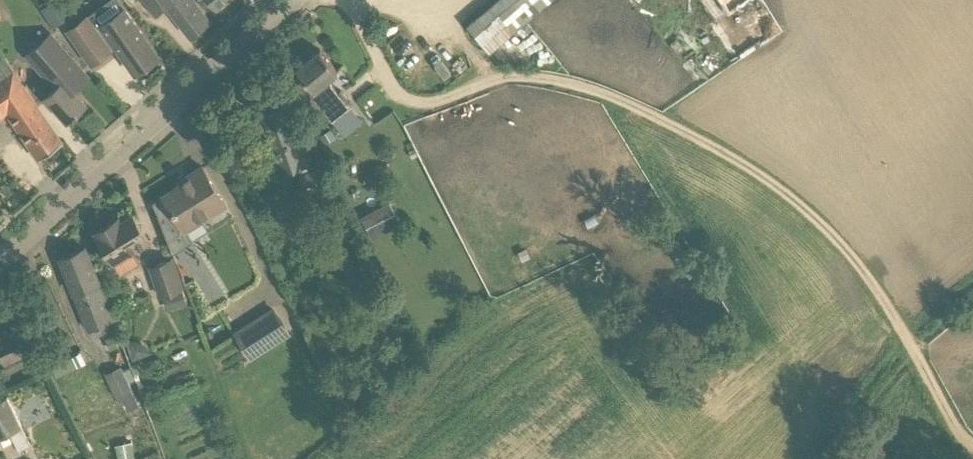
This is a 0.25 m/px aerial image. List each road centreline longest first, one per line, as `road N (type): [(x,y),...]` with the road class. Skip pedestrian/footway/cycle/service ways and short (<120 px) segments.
road 1 (track): [(972,448),(956,436),(934,386),(846,251),(752,167),(638,107),(540,76),(490,80),(415,104),(392,84),(343,0)]
road 2 (residential): [(0,262),(293,0)]

